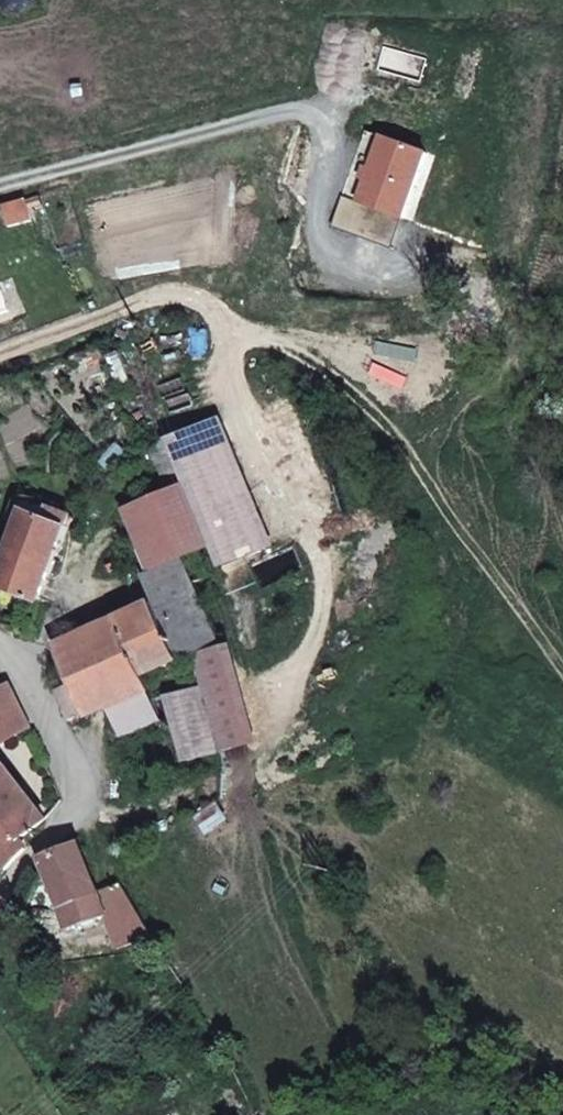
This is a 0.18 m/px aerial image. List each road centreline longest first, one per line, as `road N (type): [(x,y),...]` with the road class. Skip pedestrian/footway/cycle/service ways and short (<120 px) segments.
road 1 (track): [(0,353),(176,298),(234,303),(244,336),(233,376),(266,480),(325,557),(326,617),(291,696)]

